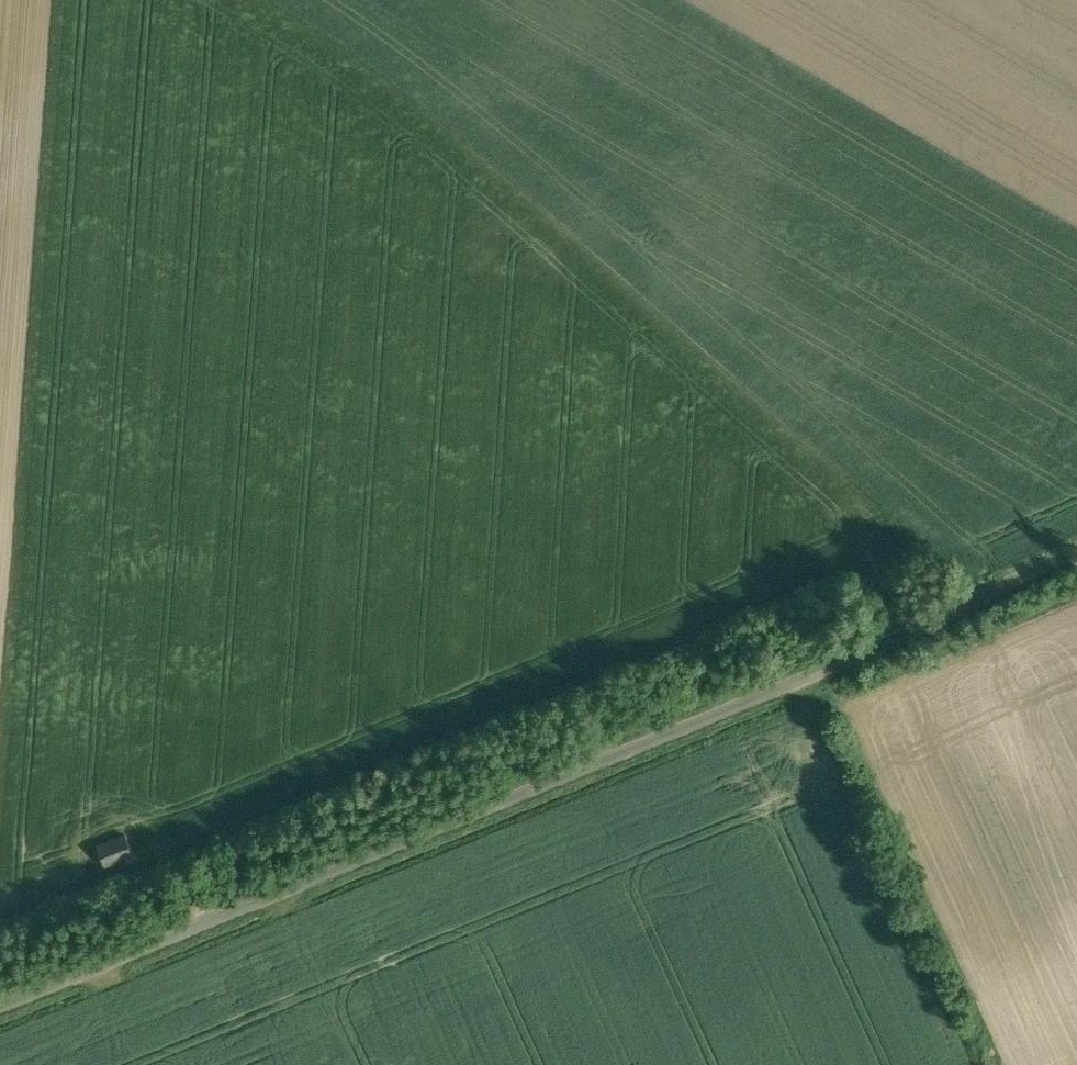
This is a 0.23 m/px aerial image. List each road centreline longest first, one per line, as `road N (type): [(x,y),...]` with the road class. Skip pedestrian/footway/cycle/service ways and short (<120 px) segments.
road 1 (unclassified): [(0,982),(444,807),(1076,540)]

